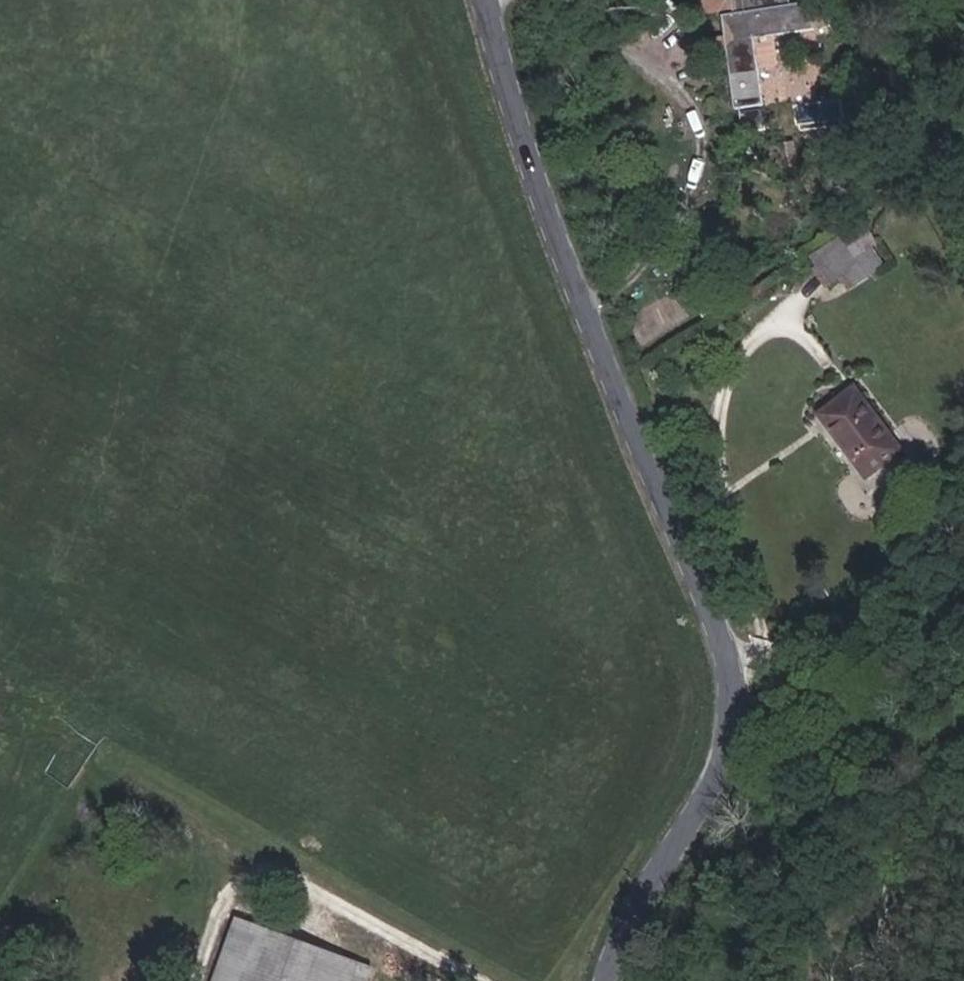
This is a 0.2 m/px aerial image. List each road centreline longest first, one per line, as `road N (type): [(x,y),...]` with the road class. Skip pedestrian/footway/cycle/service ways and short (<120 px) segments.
road 1 (tertiary): [(604,980),(674,860),(717,765),(729,662),(481,0)]

